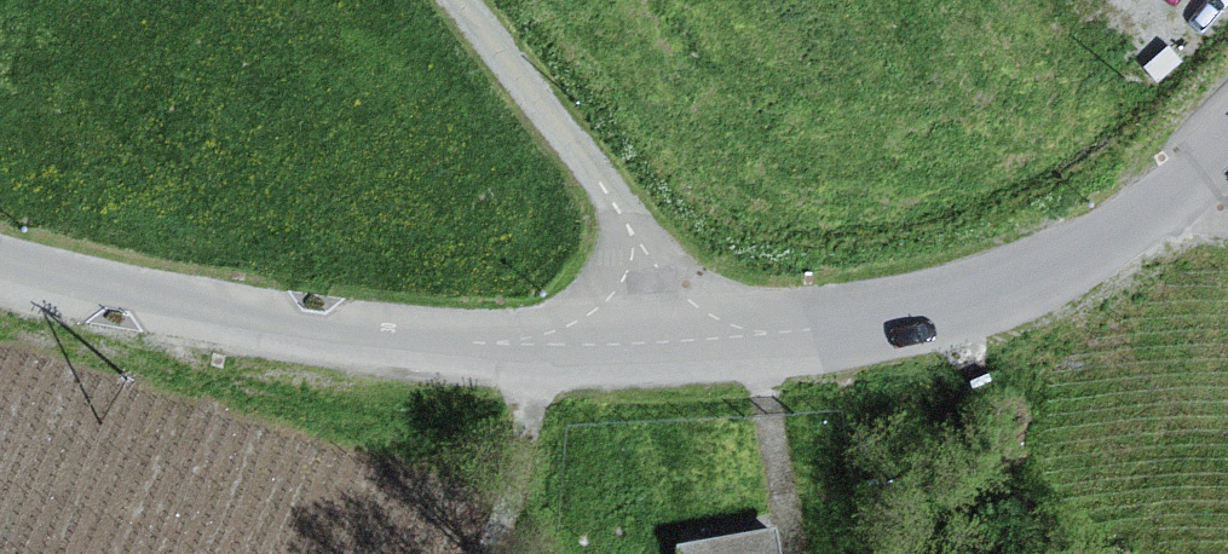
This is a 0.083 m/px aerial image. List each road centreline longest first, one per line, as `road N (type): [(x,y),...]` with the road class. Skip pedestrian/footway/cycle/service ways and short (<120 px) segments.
road 1 (unclassified): [(0,271),(98,296),(435,346),(655,342)]
road 2 (unclassified): [(655,342),(901,319),(1036,277),(1177,186),(1227,134)]
road 3 (residential): [(456,0),(627,216),(651,273),(655,342)]

